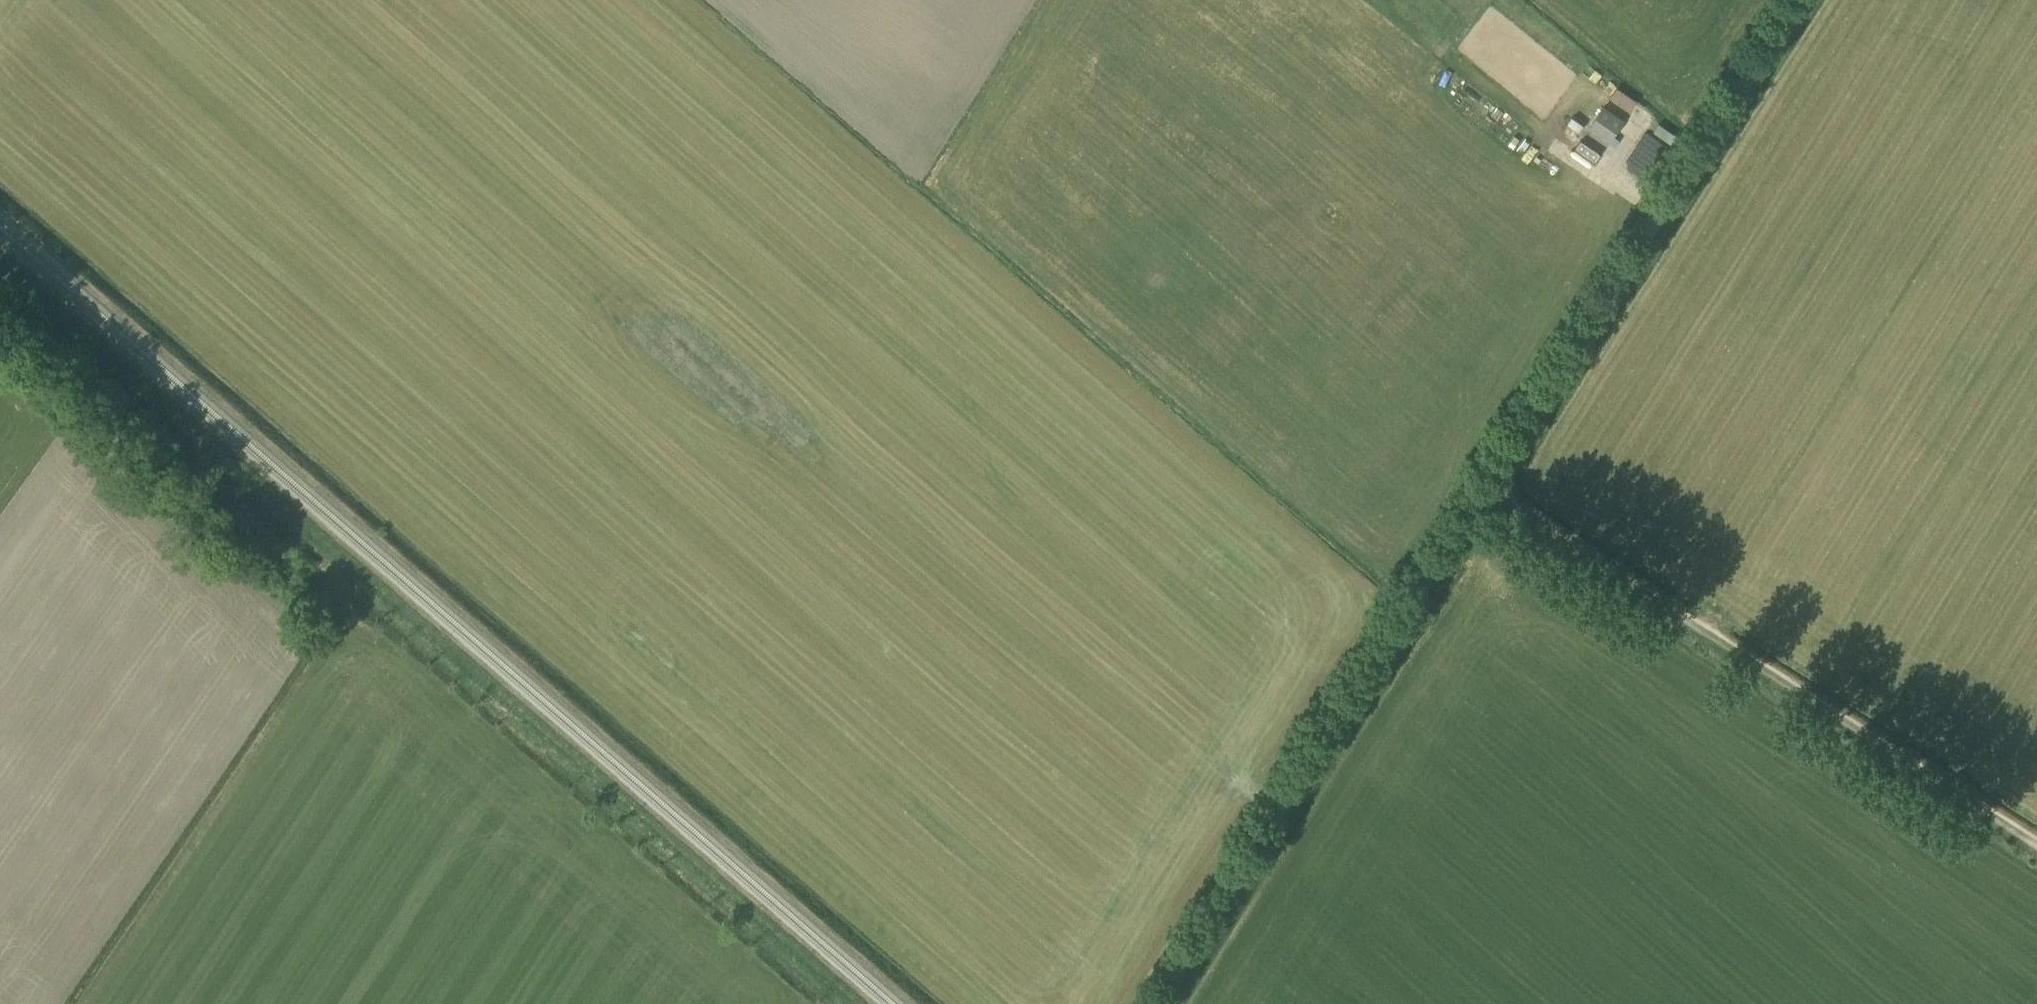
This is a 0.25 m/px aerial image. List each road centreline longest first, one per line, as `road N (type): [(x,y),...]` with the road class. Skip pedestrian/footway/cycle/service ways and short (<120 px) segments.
road 1 (unclassified): [(1163,1003),(1802,0)]
road 2 (track): [(1483,503),(2036,855)]

